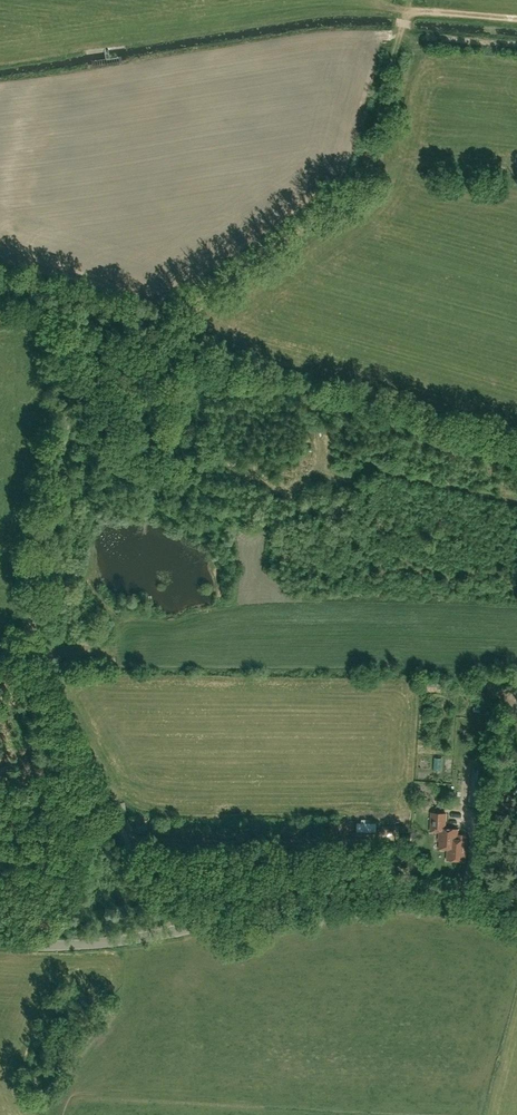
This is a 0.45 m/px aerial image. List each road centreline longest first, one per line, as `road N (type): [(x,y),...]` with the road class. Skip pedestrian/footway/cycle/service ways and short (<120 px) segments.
road 1 (track): [(516,19),(408,10),(359,184),(174,324),(93,303)]
road 2 (tertiary): [(516,905),(417,892),(166,940),(0,942)]

